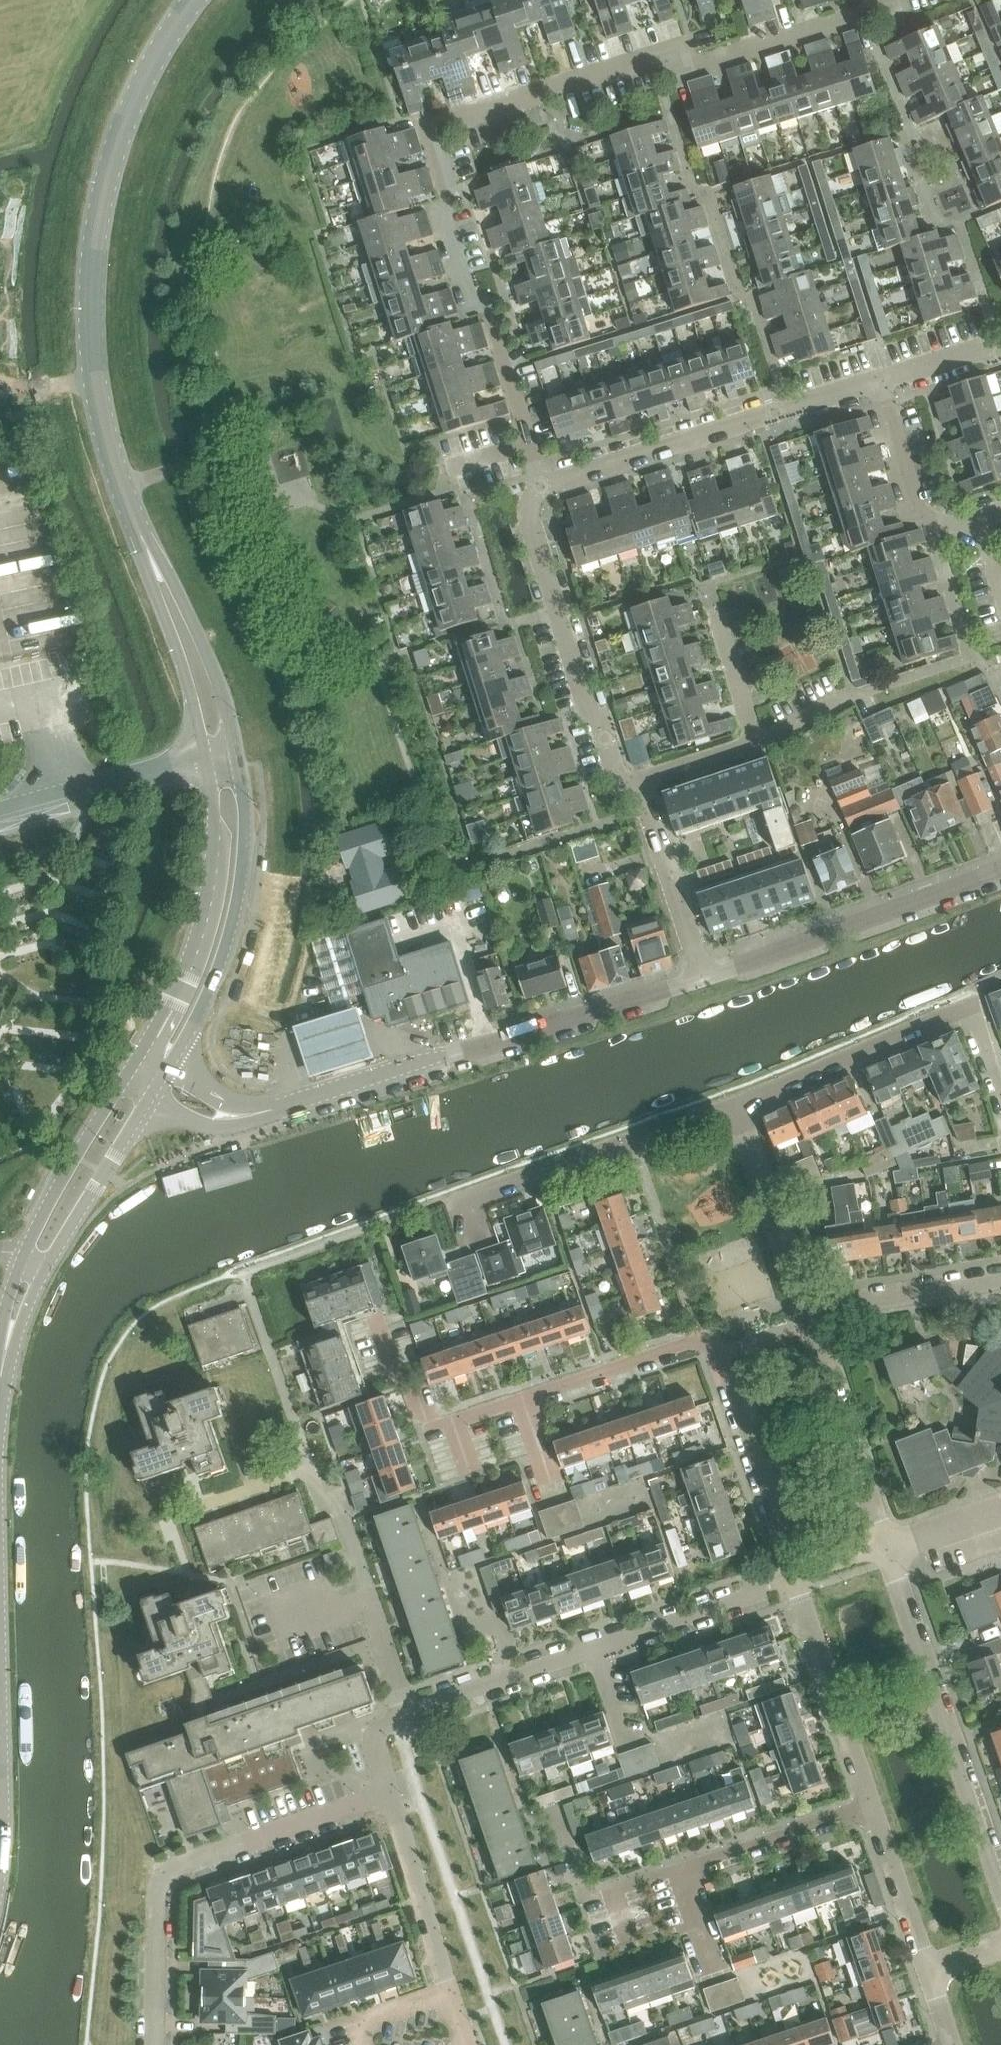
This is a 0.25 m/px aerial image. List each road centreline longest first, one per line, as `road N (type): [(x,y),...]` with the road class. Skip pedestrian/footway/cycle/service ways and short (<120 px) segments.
road 1 (residential): [(528,439),(489,316),(472,308),(442,220),(452,201),(429,128),(674,49),(696,66),(884,10),(888,0)]
road 2 (tertiary): [(253,1117),(708,981)]
road 3 (secondary): [(103,438),(89,332),(92,237),(118,142),(162,44),(193,0)]
road 4 (residential): [(522,1400),(707,1339),(717,1346),(797,1584)]
road 5 (residential): [(158,2044),(160,1878),(390,1796)]
road 6 (residential): [(1000,1881),(888,1552)]
road 7 (residential): [(543,484),(876,385)]
road 8 (residential): [(641,779),(615,784),(526,514),(543,484)]
road 9 (secondary): [(170,1069),(206,1001),(242,883),(232,745)]
road 10 (secondary): [(204,752),(214,821),(203,915),(188,963),(130,1071)]
road 11 (secondary): [(232,745),(216,679),(103,438)]
road 12 (secondary): [(103,438),(113,491),(168,630),(204,752)]
road 13 (tertiary): [(708,981),(1000,874)]
road 14 (residential): [(451,1202),(731,1104)]
road 15 (residential): [(368,1609),(335,1501),(309,1475),(189,1516)]
road 16 (residential): [(731,1104),(977,1009)]
road 17 (residential): [(888,1552),(800,1310)]
road 18 (residential): [(797,1584),(872,1805)]
road 19 (residential): [(800,1310),(731,1104)]
road 20 (secondary): [(130,1071),(63,1170),(25,1260)]
road 21 (residential): [(377,1330),(389,1368),(417,1399),(429,1432),(522,1400)]
road 22 (residential): [(708,981),(641,779)]
road 23 (tertiary): [(204,752),(0,807)]
road 24 (residential): [(597,1649),(797,1584)]
road 25 (residential): [(453,1995),(390,1796)]
road 26 (residential): [(679,1872),(872,1805)]
road 27 (residential): [(406,1716),(597,1649)]
road 28 (residential): [(800,1310),(1000,1280)]
road 29 (secondary): [(45,1267),(150,1100)]
road 30 (residential): [(872,1805),(935,1975)]
road 31 (residential): [(960,530),(924,517),(876,385)]
road 32 (residential): [(751,741),(713,616)]
road 33 (residential): [(876,385),(1000,348)]
road 34 (residential): [(630,1941),(613,1892),(679,1872)]

